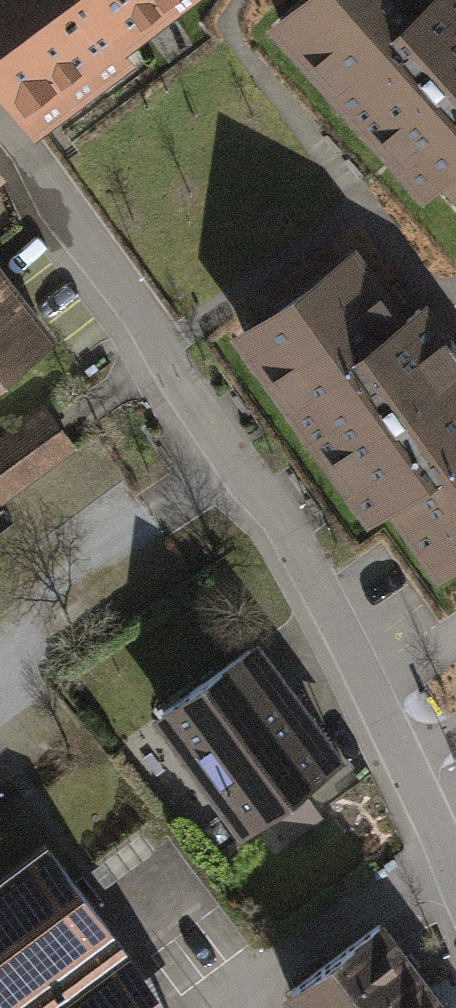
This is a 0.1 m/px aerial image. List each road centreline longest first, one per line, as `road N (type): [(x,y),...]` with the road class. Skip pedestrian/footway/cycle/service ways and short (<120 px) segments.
road 1 (residential): [(455,861),(312,579),(126,264),(0,109)]

